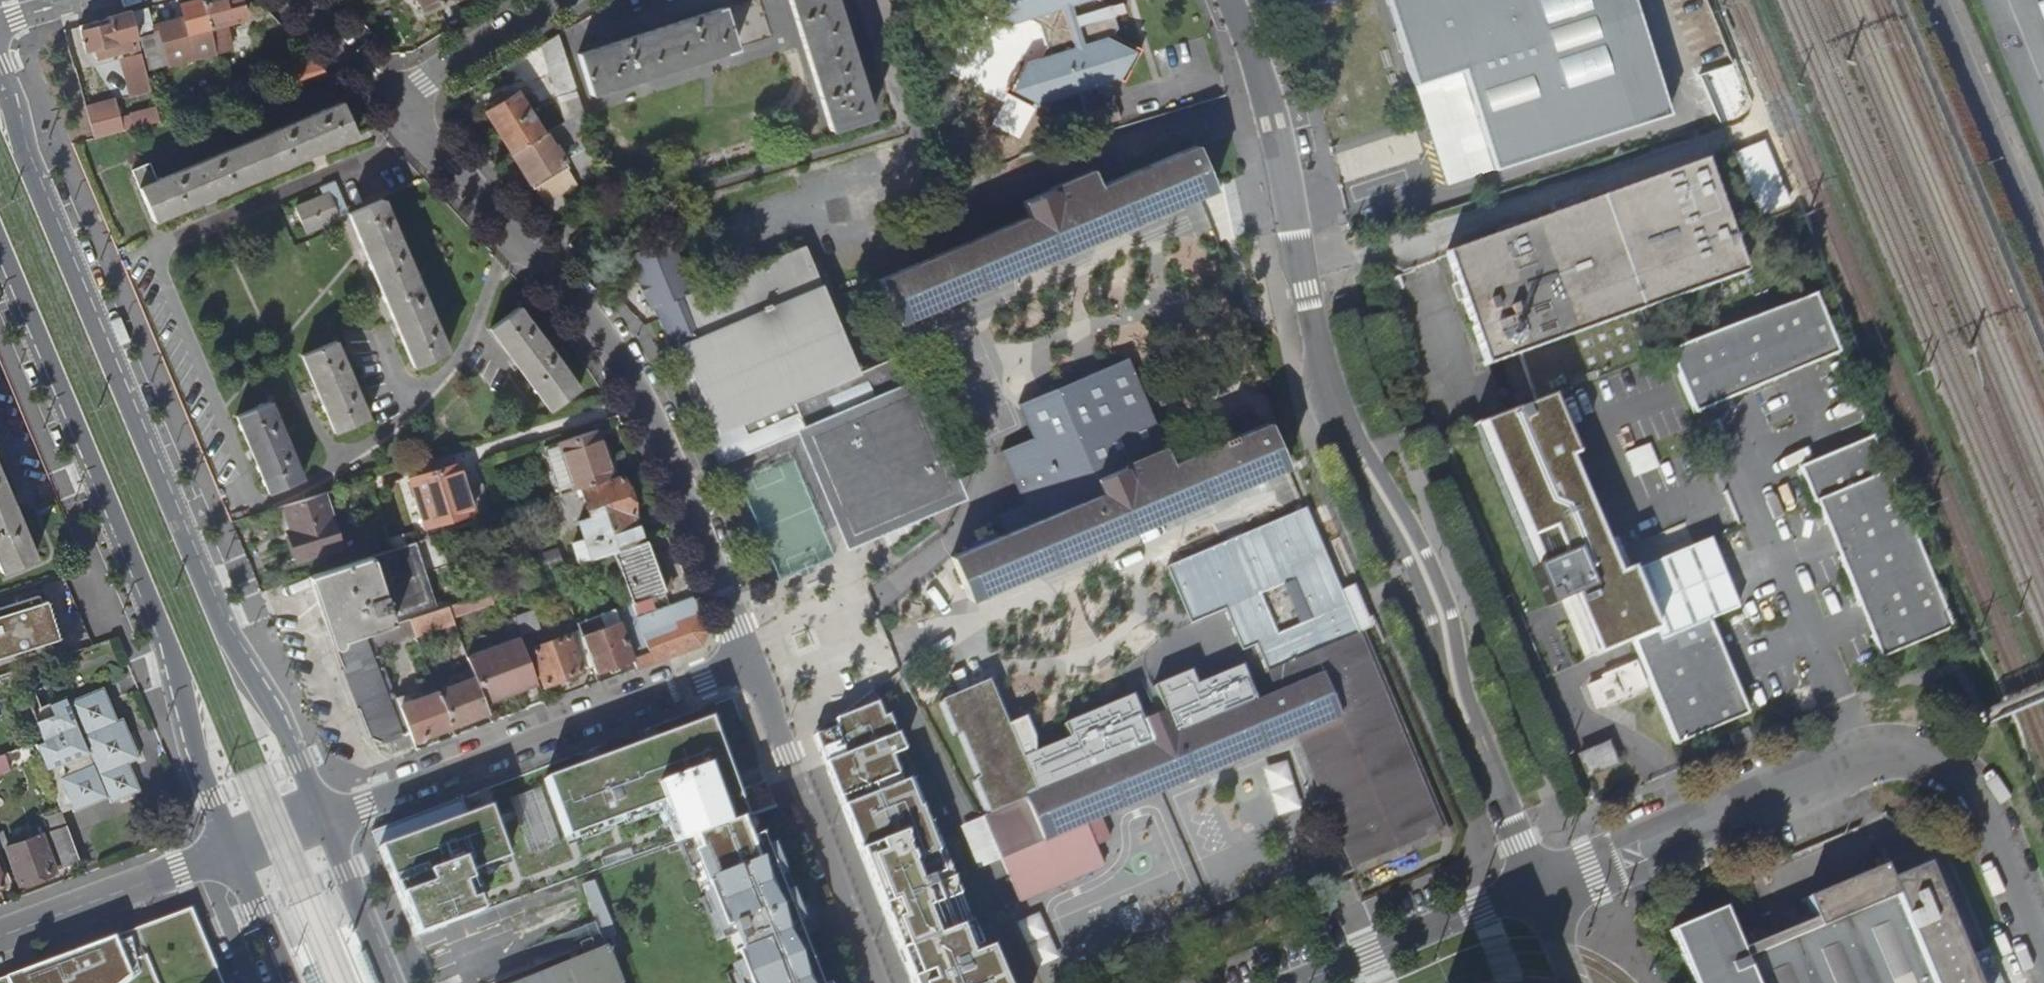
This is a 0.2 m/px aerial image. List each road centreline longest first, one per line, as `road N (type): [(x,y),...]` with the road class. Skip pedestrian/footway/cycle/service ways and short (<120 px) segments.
road 1 (residential): [(1229,0),(1261,81),(1343,420),(1440,616),(1466,719),(1538,891)]
road 2 (primary): [(326,818),(269,698),(220,619),(27,165),(0,69)]
road 3 (residential): [(742,656),(637,387),(390,98)]
road 4 (primary): [(0,239),(172,649),(234,851)]
road 5 (residential): [(1538,891),(1859,754),(1926,760),(1962,776)]
road 6 (residential): [(326,818),(742,656)]
road 7 (residential): [(742,656),(880,982)]
road 8 (residential): [(1937,0),(2043,257)]
road 9 (residential): [(0,940),(234,851)]
road 10 (residential): [(555,0),(390,98)]
road 11 (unclassified): [(1962,776),(2043,946)]
road 12 (residential): [(1538,891),(1371,954)]
road 13 (primary): [(395,982),(326,818)]
road 14 (primary): [(234,851),(294,982)]
road 15 (residential): [(234,851),(218,895),(253,982)]
road 16 (residential): [(390,98),(297,0)]
road 17 (residential): [(870,0),(909,129)]

